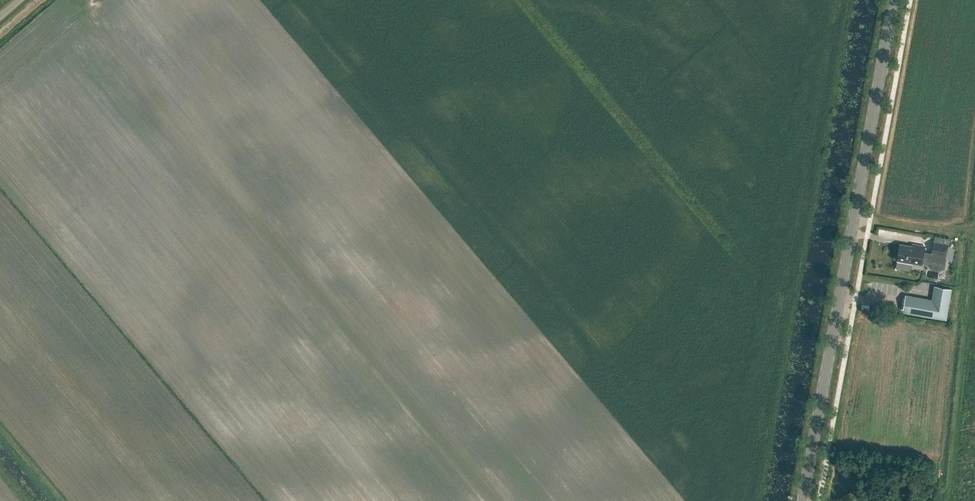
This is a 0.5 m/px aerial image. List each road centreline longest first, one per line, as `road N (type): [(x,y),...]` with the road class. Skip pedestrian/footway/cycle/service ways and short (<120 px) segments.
road 1 (tertiary): [(802,500),(893,0)]

